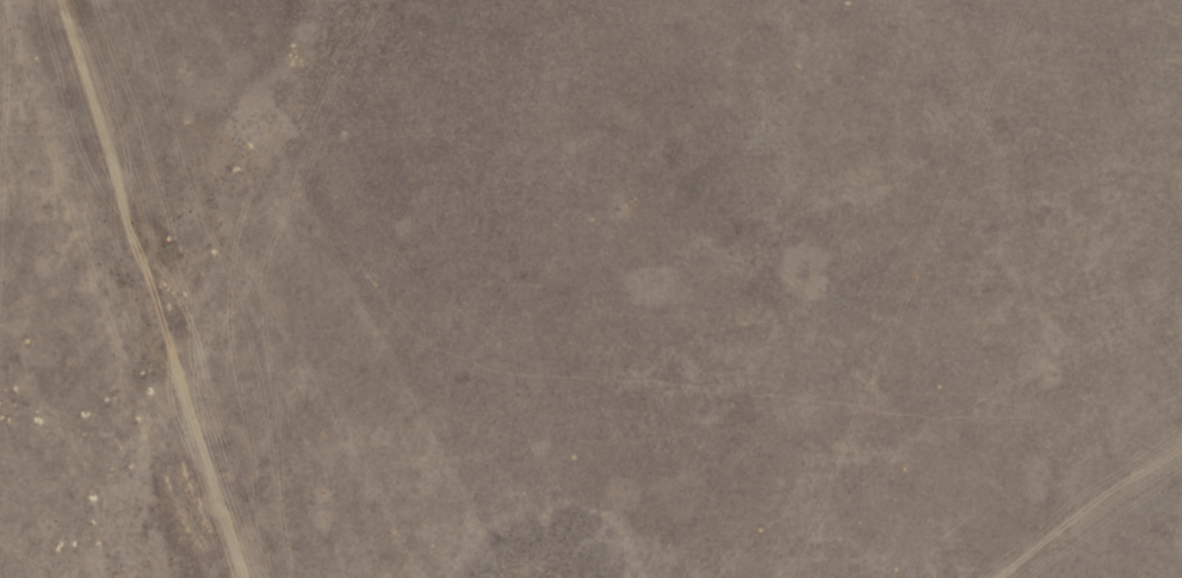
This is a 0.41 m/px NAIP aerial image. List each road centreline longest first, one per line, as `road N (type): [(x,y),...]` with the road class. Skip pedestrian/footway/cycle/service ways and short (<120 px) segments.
road 1 (residential): [(13,0),(215,577)]

